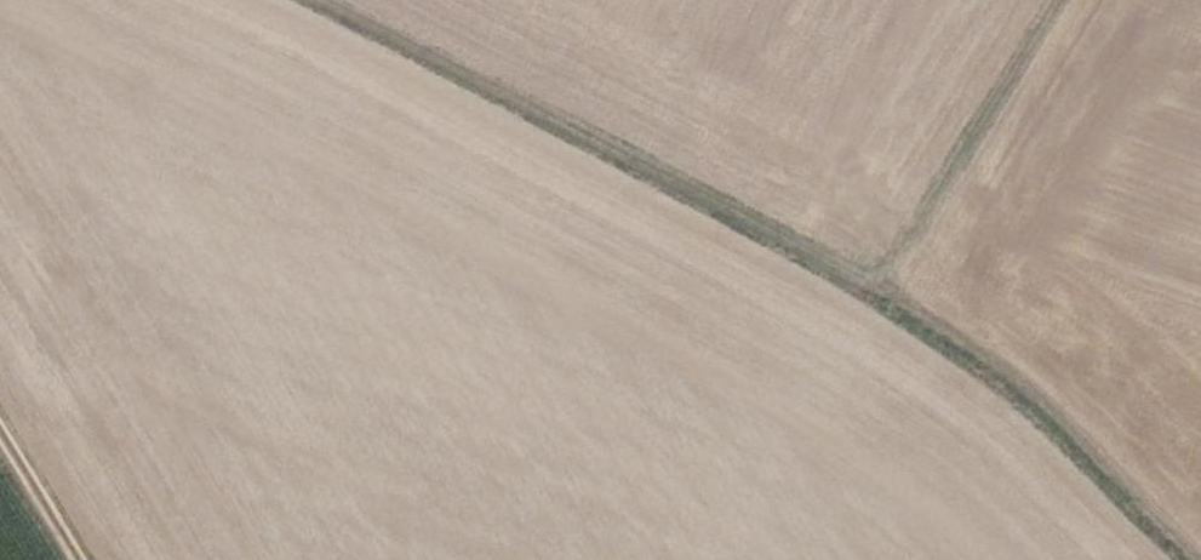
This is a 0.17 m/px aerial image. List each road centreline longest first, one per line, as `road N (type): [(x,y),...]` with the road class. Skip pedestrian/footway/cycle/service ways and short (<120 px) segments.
road 1 (track): [(886,291),(275,0)]
road 2 (track): [(886,291),(1181,559)]
road 3 (track): [(1106,0),(886,291)]
road 4 (track): [(88,559),(0,429)]

